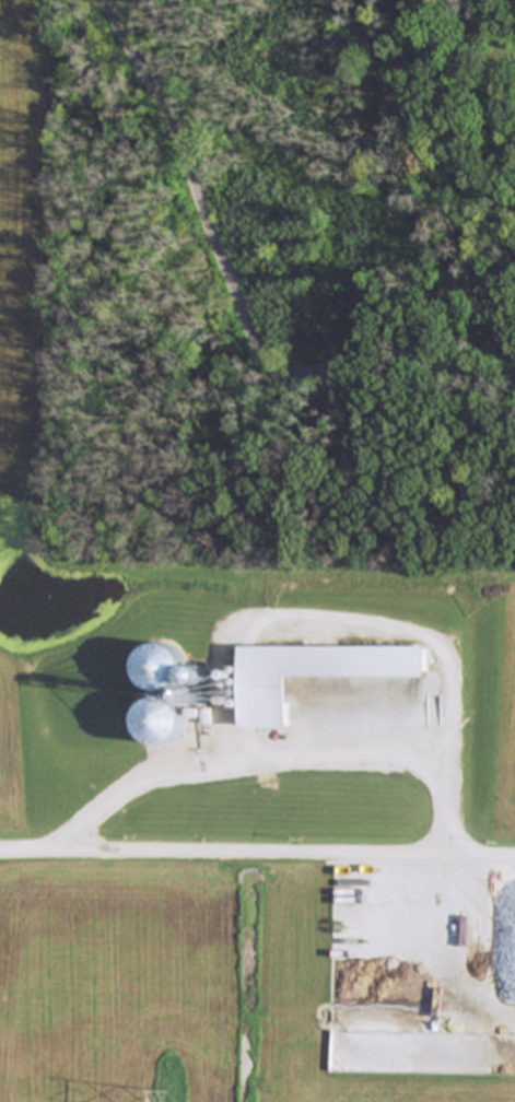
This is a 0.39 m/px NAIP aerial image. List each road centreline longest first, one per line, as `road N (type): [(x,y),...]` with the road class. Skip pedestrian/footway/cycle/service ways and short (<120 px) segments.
road 1 (residential): [(101,0),(272,383),(304,390),(353,366),(379,364),(465,387),(514,389)]

